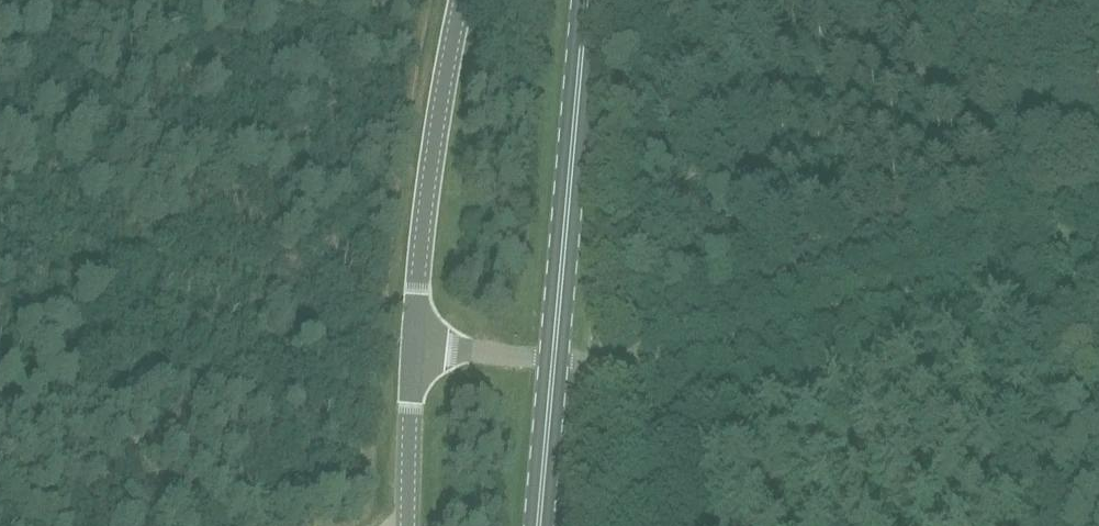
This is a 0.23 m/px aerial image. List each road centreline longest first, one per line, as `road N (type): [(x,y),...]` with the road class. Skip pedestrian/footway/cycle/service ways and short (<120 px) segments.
road 1 (unclassified): [(555,361),(666,365),(1065,255)]
road 2 (primary): [(555,361),(597,0)]
road 3 (track): [(1019,0),(1019,88),(1065,255),(1098,340)]
road 4 (tertiary): [(414,342),(462,0)]
road 5 (tertiary): [(409,525),(414,342)]
road 6 (primary): [(544,525),(555,361)]
road 7 (unclassified): [(414,342),(555,361)]

